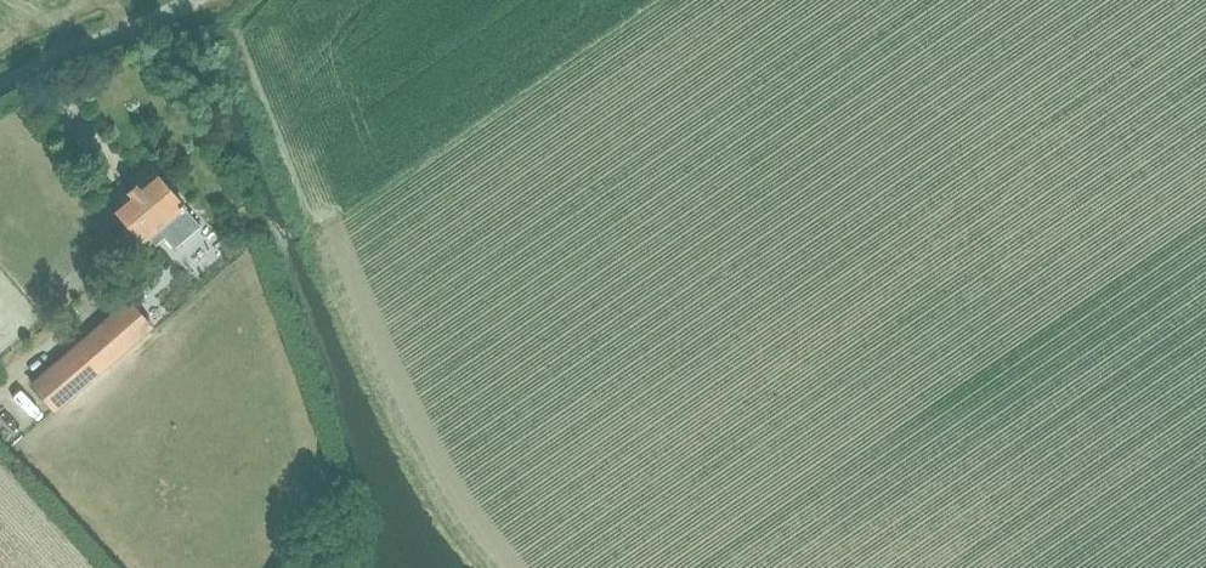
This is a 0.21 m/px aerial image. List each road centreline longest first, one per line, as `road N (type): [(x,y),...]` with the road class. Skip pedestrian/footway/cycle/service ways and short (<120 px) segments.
road 1 (unclassified): [(0,87),(207,0)]

